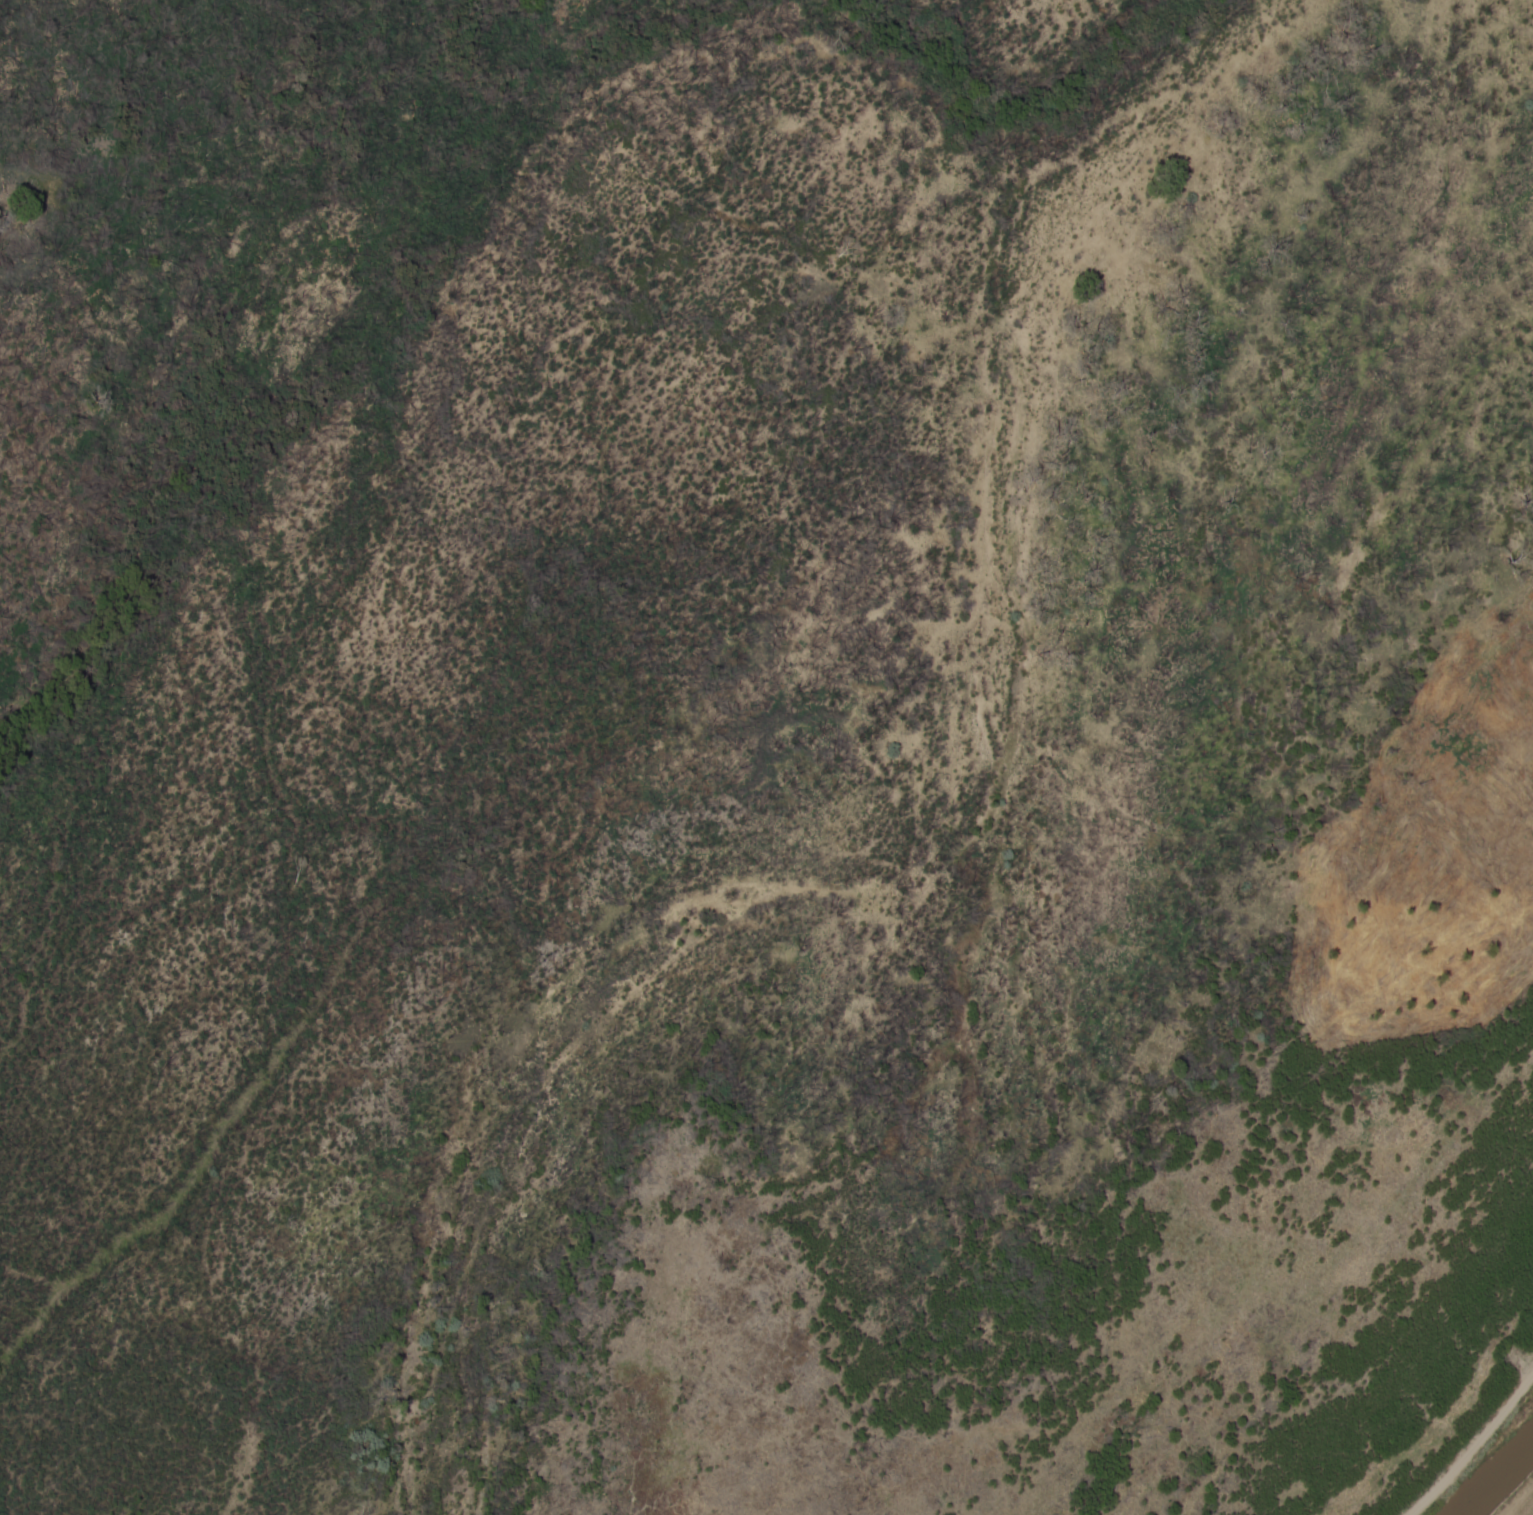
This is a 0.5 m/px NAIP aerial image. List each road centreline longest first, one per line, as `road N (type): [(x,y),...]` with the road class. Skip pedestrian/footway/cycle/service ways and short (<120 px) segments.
road 1 (residential): [(1405,1514),(1532,1369)]

